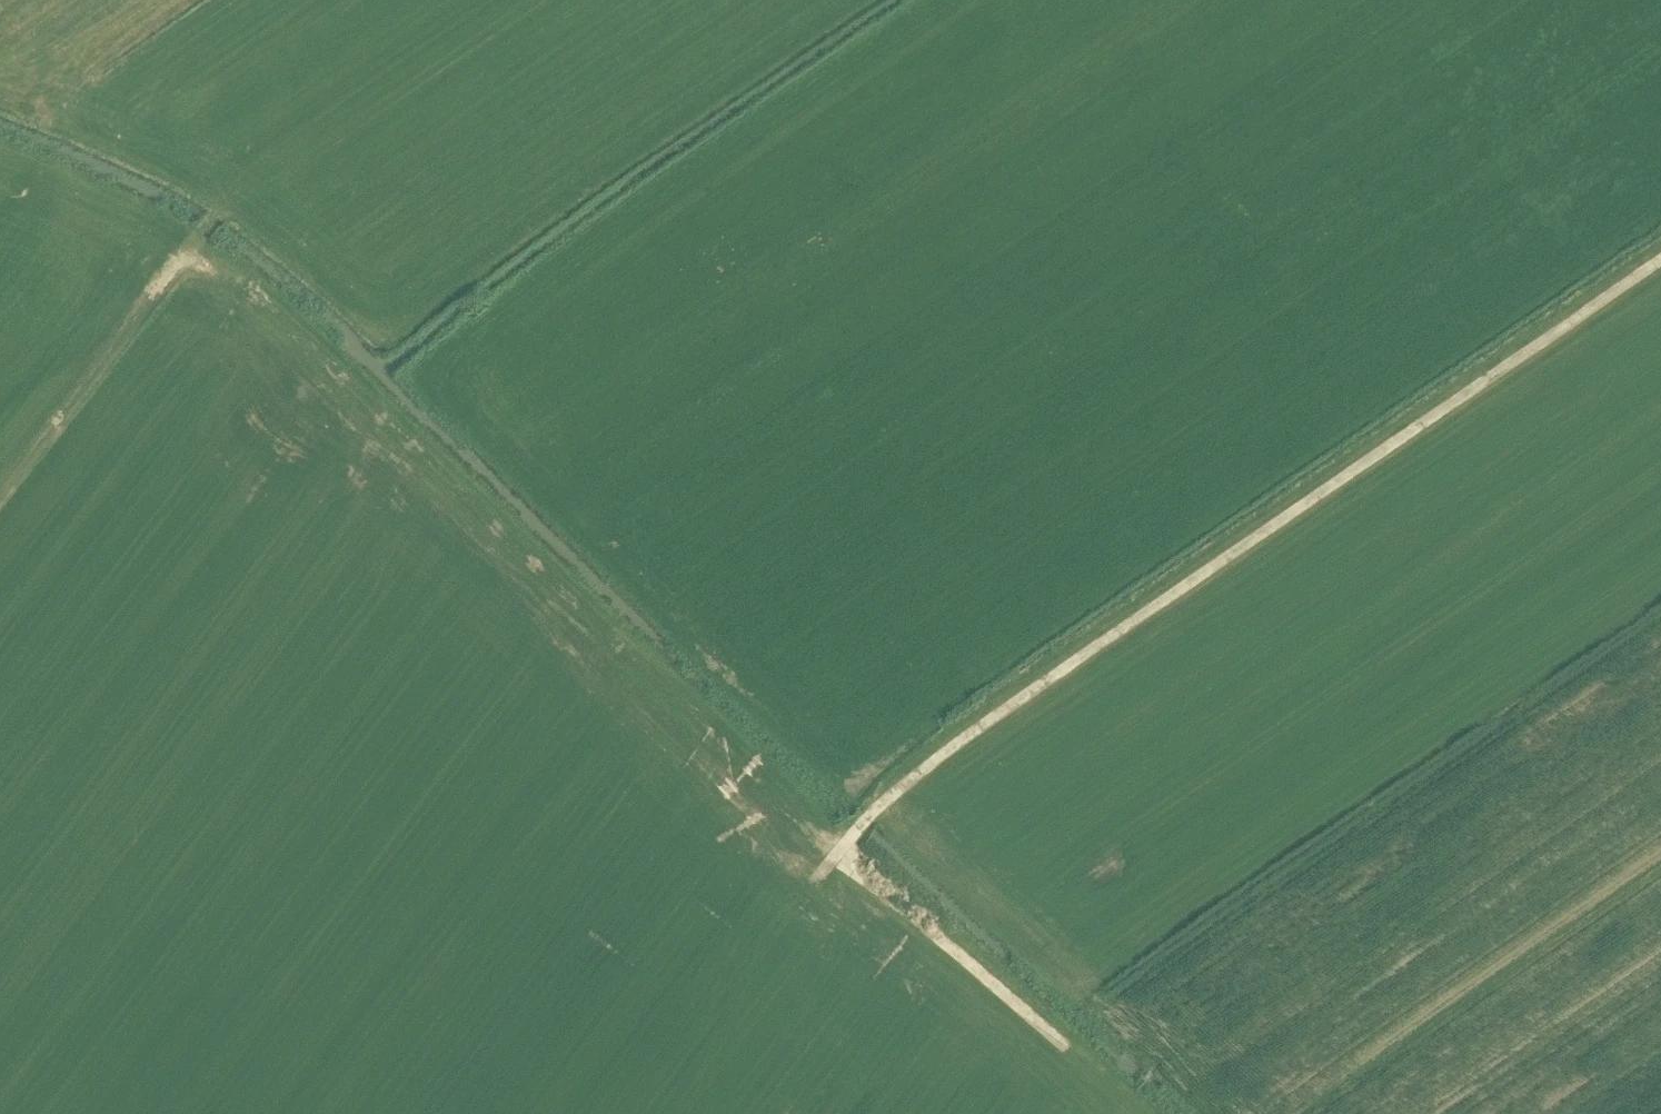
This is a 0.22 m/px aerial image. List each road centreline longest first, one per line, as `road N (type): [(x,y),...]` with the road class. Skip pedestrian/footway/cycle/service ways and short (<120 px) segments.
road 1 (track): [(191,250),(241,274),(842,851),(873,812),(1000,710),(1660,263)]
road 2 (track): [(1139,1113),(842,851),(816,881)]
road 3 (track): [(226,205),(0,496)]

